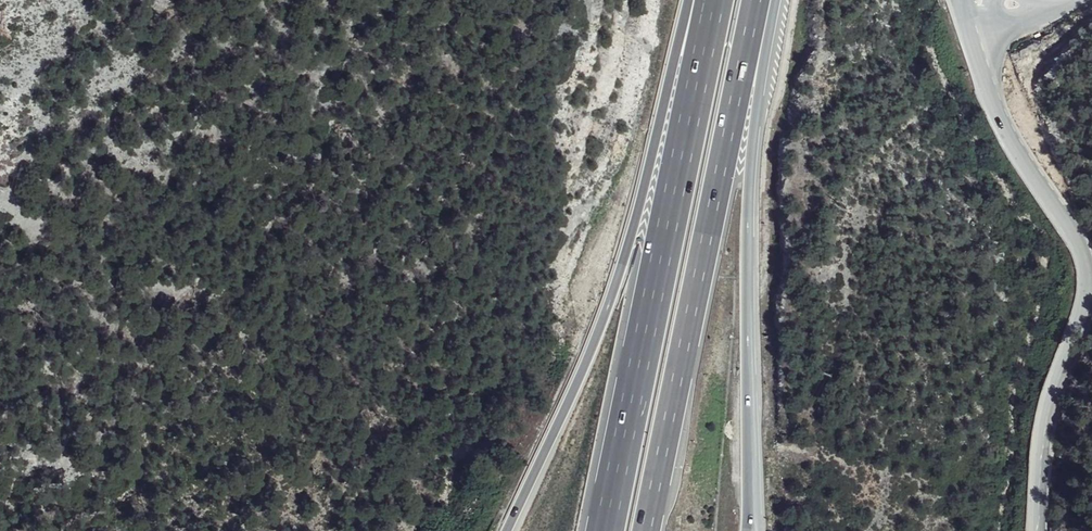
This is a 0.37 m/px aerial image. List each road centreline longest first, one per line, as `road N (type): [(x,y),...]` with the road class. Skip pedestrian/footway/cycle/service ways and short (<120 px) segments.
road 1 (secondary): [(1037,530),(1047,411),(1082,306),(1084,268),(999,114),(961,0)]
road 2 (motorway): [(692,0),(612,313),(511,530)]
road 3 (motorway): [(717,0),(605,530)]
road 4 (motorway): [(649,530),(760,0)]
road 5 (motorway): [(761,504),(750,204),(779,0)]

